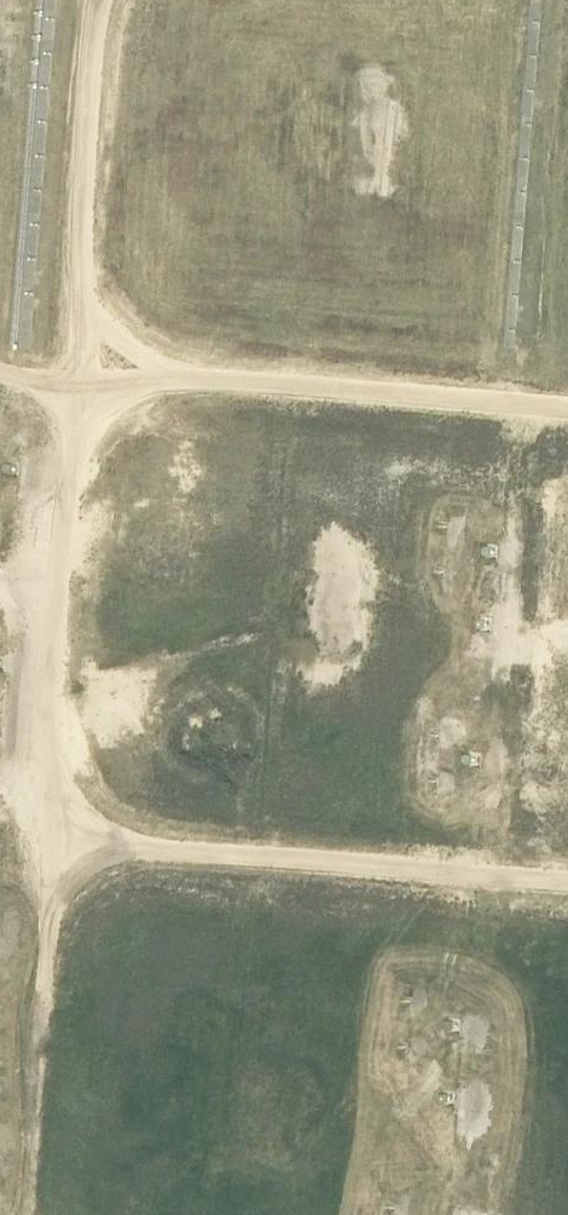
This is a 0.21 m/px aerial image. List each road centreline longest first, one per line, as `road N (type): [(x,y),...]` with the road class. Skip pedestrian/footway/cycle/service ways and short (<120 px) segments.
road 1 (track): [(102,0),(81,215),(78,386),(39,769),(86,836),(127,846),(567,881)]
road 2 (track): [(0,373),(78,386),(245,380),(567,408)]
road 3 (track): [(24,1214),(39,769)]

